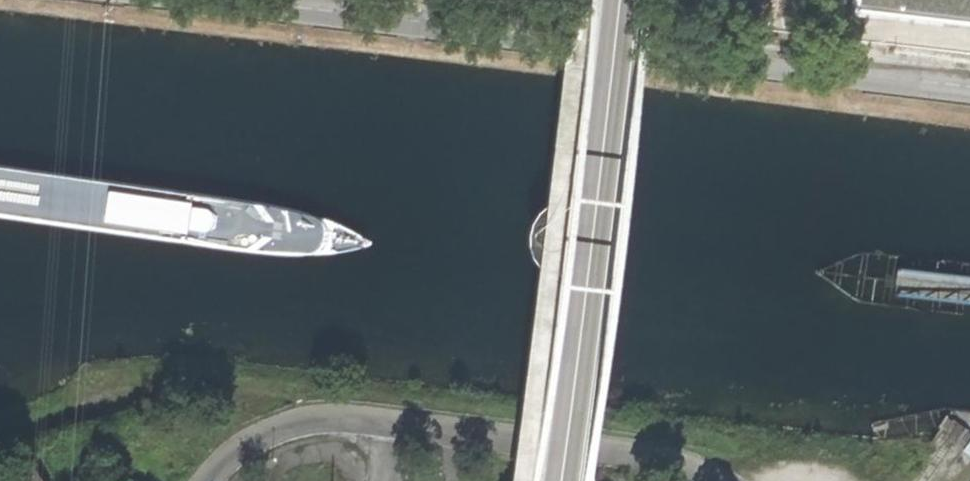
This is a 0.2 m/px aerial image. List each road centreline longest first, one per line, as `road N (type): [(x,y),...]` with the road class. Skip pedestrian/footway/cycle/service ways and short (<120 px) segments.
road 1 (residential): [(231,0),(969,87)]
road 2 (unclassified): [(208,480),(269,430),(337,414),(624,447),(695,464),(727,480)]
road 3 (secondary): [(617,0),(562,480)]

